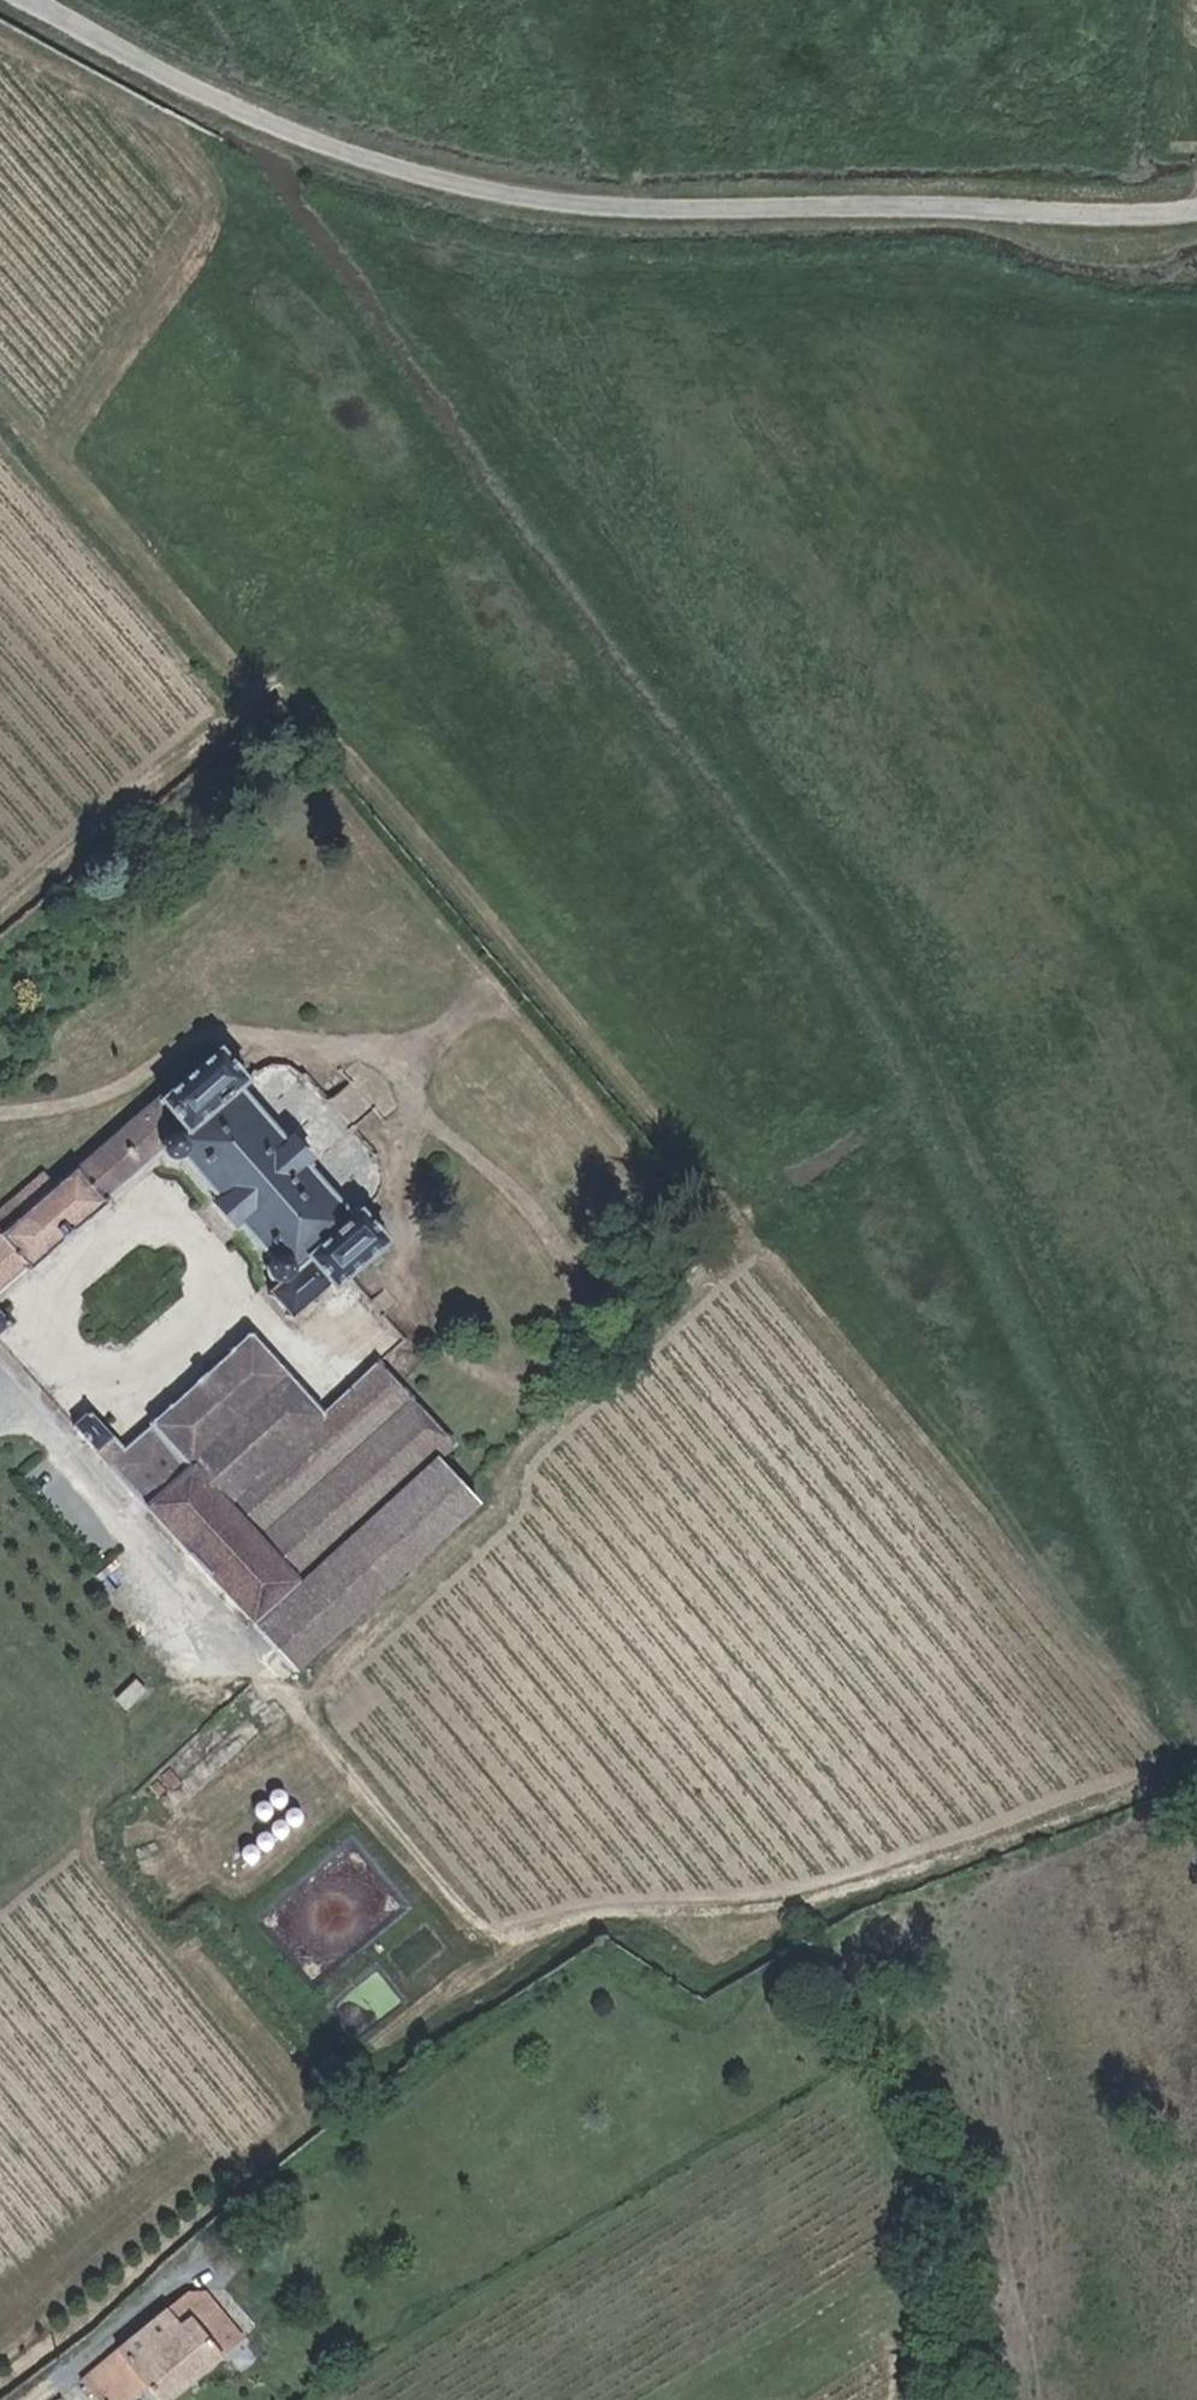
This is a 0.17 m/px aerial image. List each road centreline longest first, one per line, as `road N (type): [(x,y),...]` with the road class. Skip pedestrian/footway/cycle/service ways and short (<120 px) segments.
road 1 (unclassified): [(1196,214),(632,211),(512,199),(391,171),(280,130),(27,0)]

